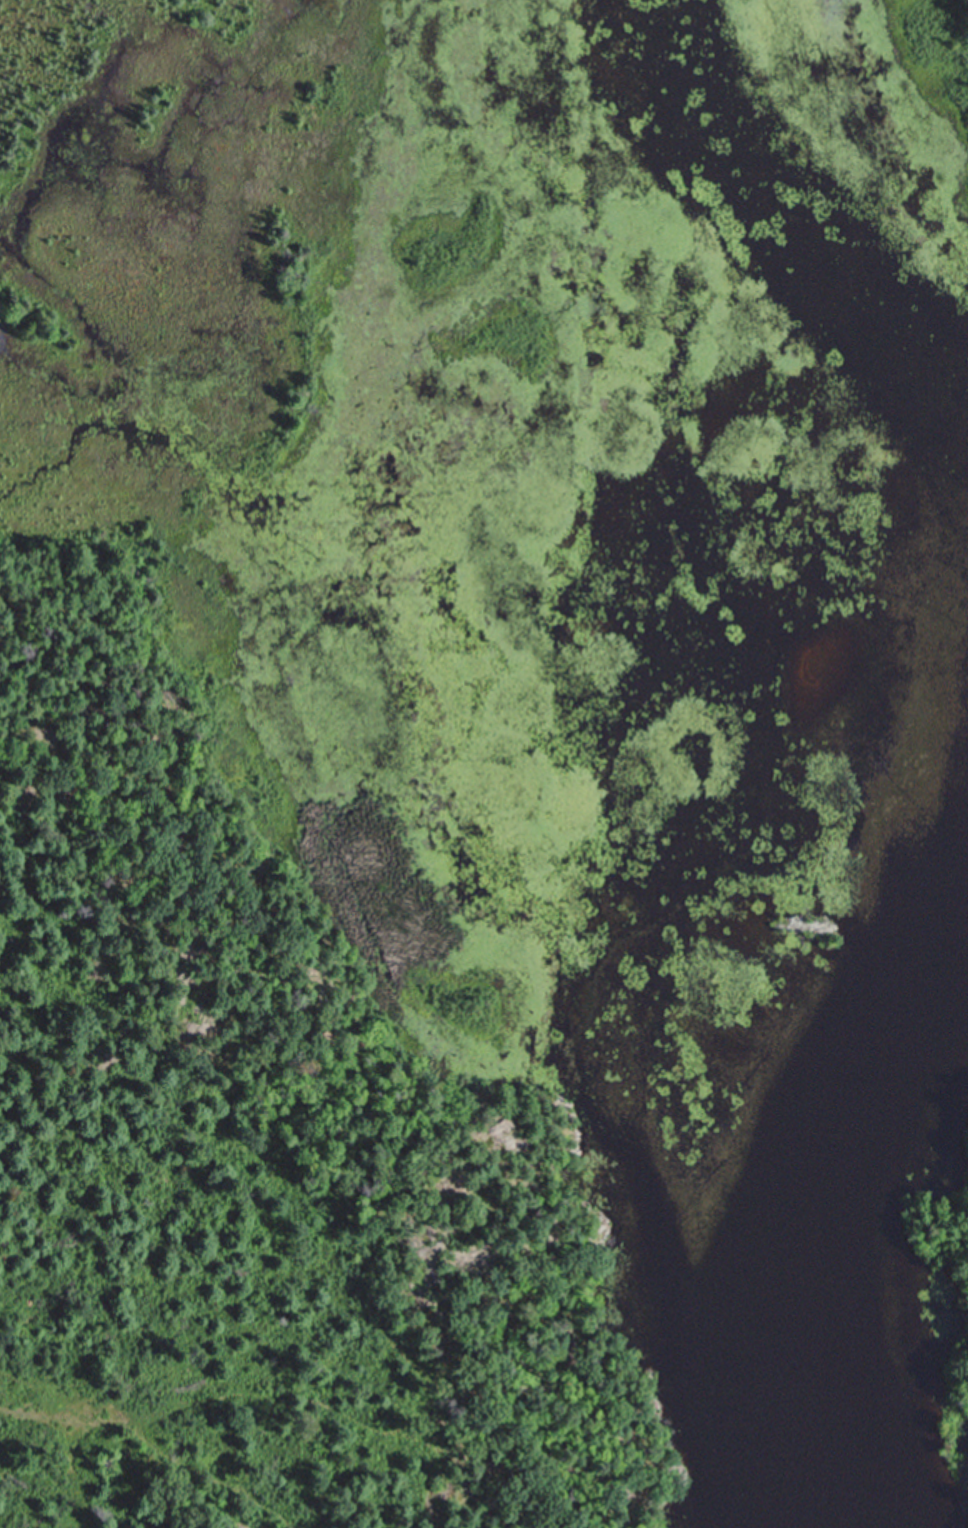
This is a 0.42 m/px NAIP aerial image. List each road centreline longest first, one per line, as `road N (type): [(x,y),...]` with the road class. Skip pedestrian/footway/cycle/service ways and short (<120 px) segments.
road 1 (track): [(431,1527),(423,1459),(357,1417),(37,1417),(0,1405)]

